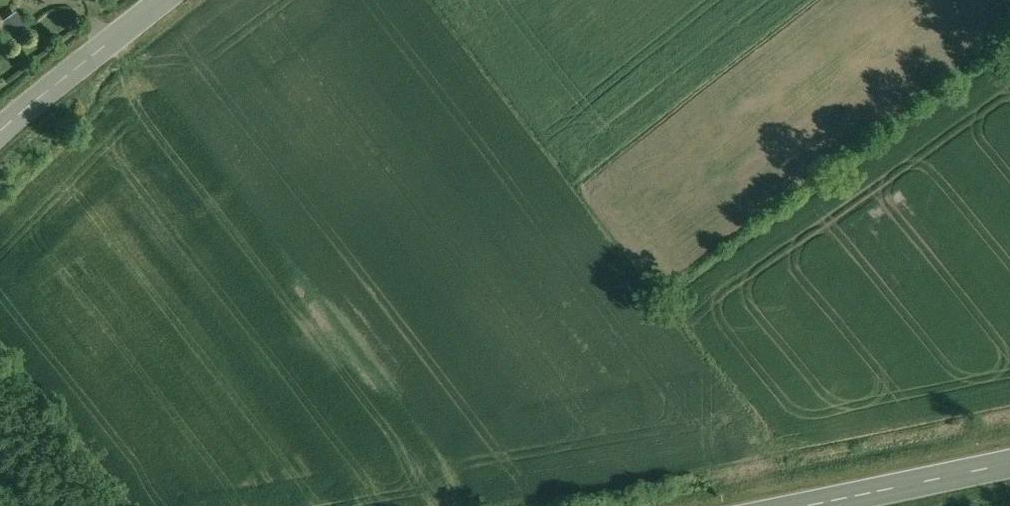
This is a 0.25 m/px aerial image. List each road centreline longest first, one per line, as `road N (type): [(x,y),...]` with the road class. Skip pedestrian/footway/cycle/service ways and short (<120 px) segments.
road 1 (primary): [(799,505),(1009,462)]
road 2 (tertiary): [(160,0),(0,130)]

